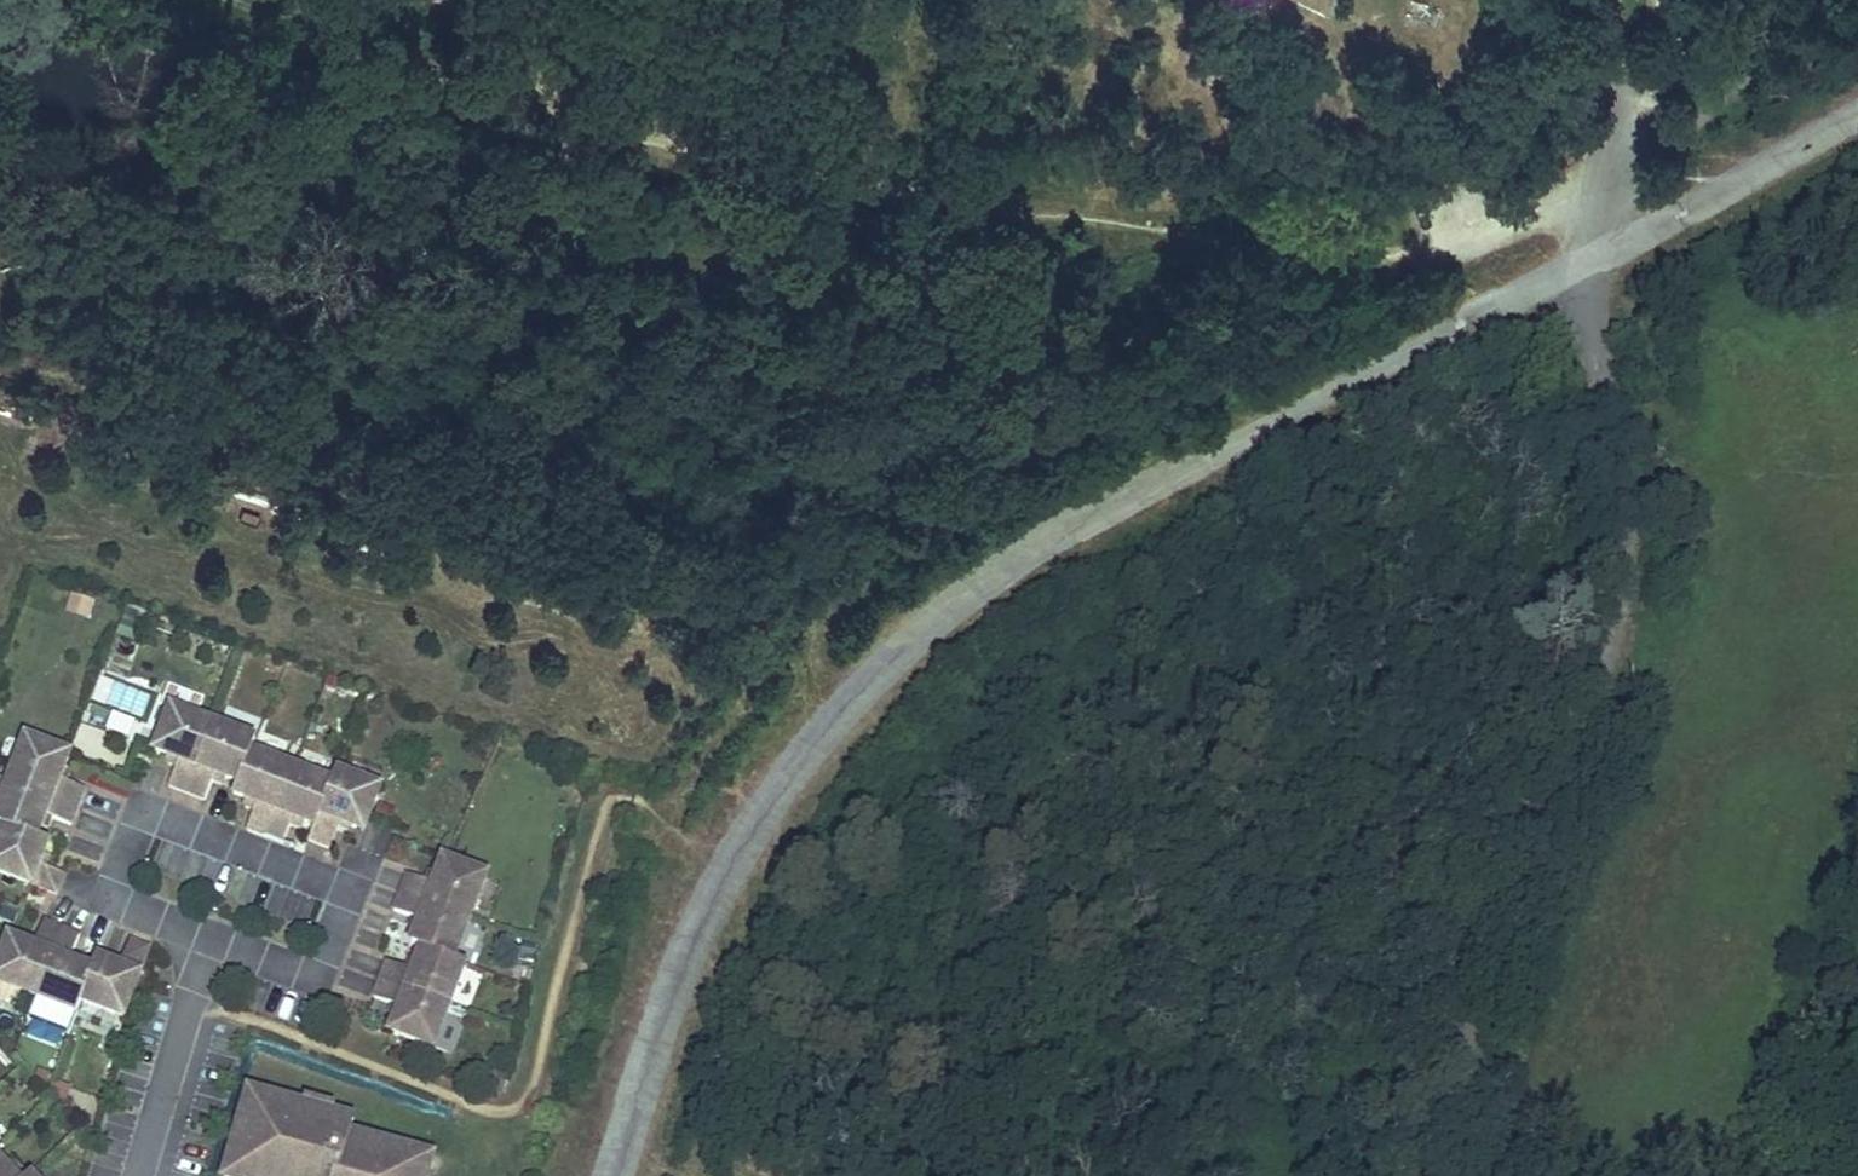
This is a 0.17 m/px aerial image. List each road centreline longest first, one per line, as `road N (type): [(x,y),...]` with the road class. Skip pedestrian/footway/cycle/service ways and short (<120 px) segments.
road 1 (unclassified): [(1440,1175),(1473,1010),(1607,633),(1618,561),(1593,262)]
road 2 (residential): [(238,934),(115,887),(142,817),(361,903),(337,971)]
road 3 (residential): [(1593,262),(1611,146),(1605,0)]
road 4 (residential): [(148,1175),(238,934)]

